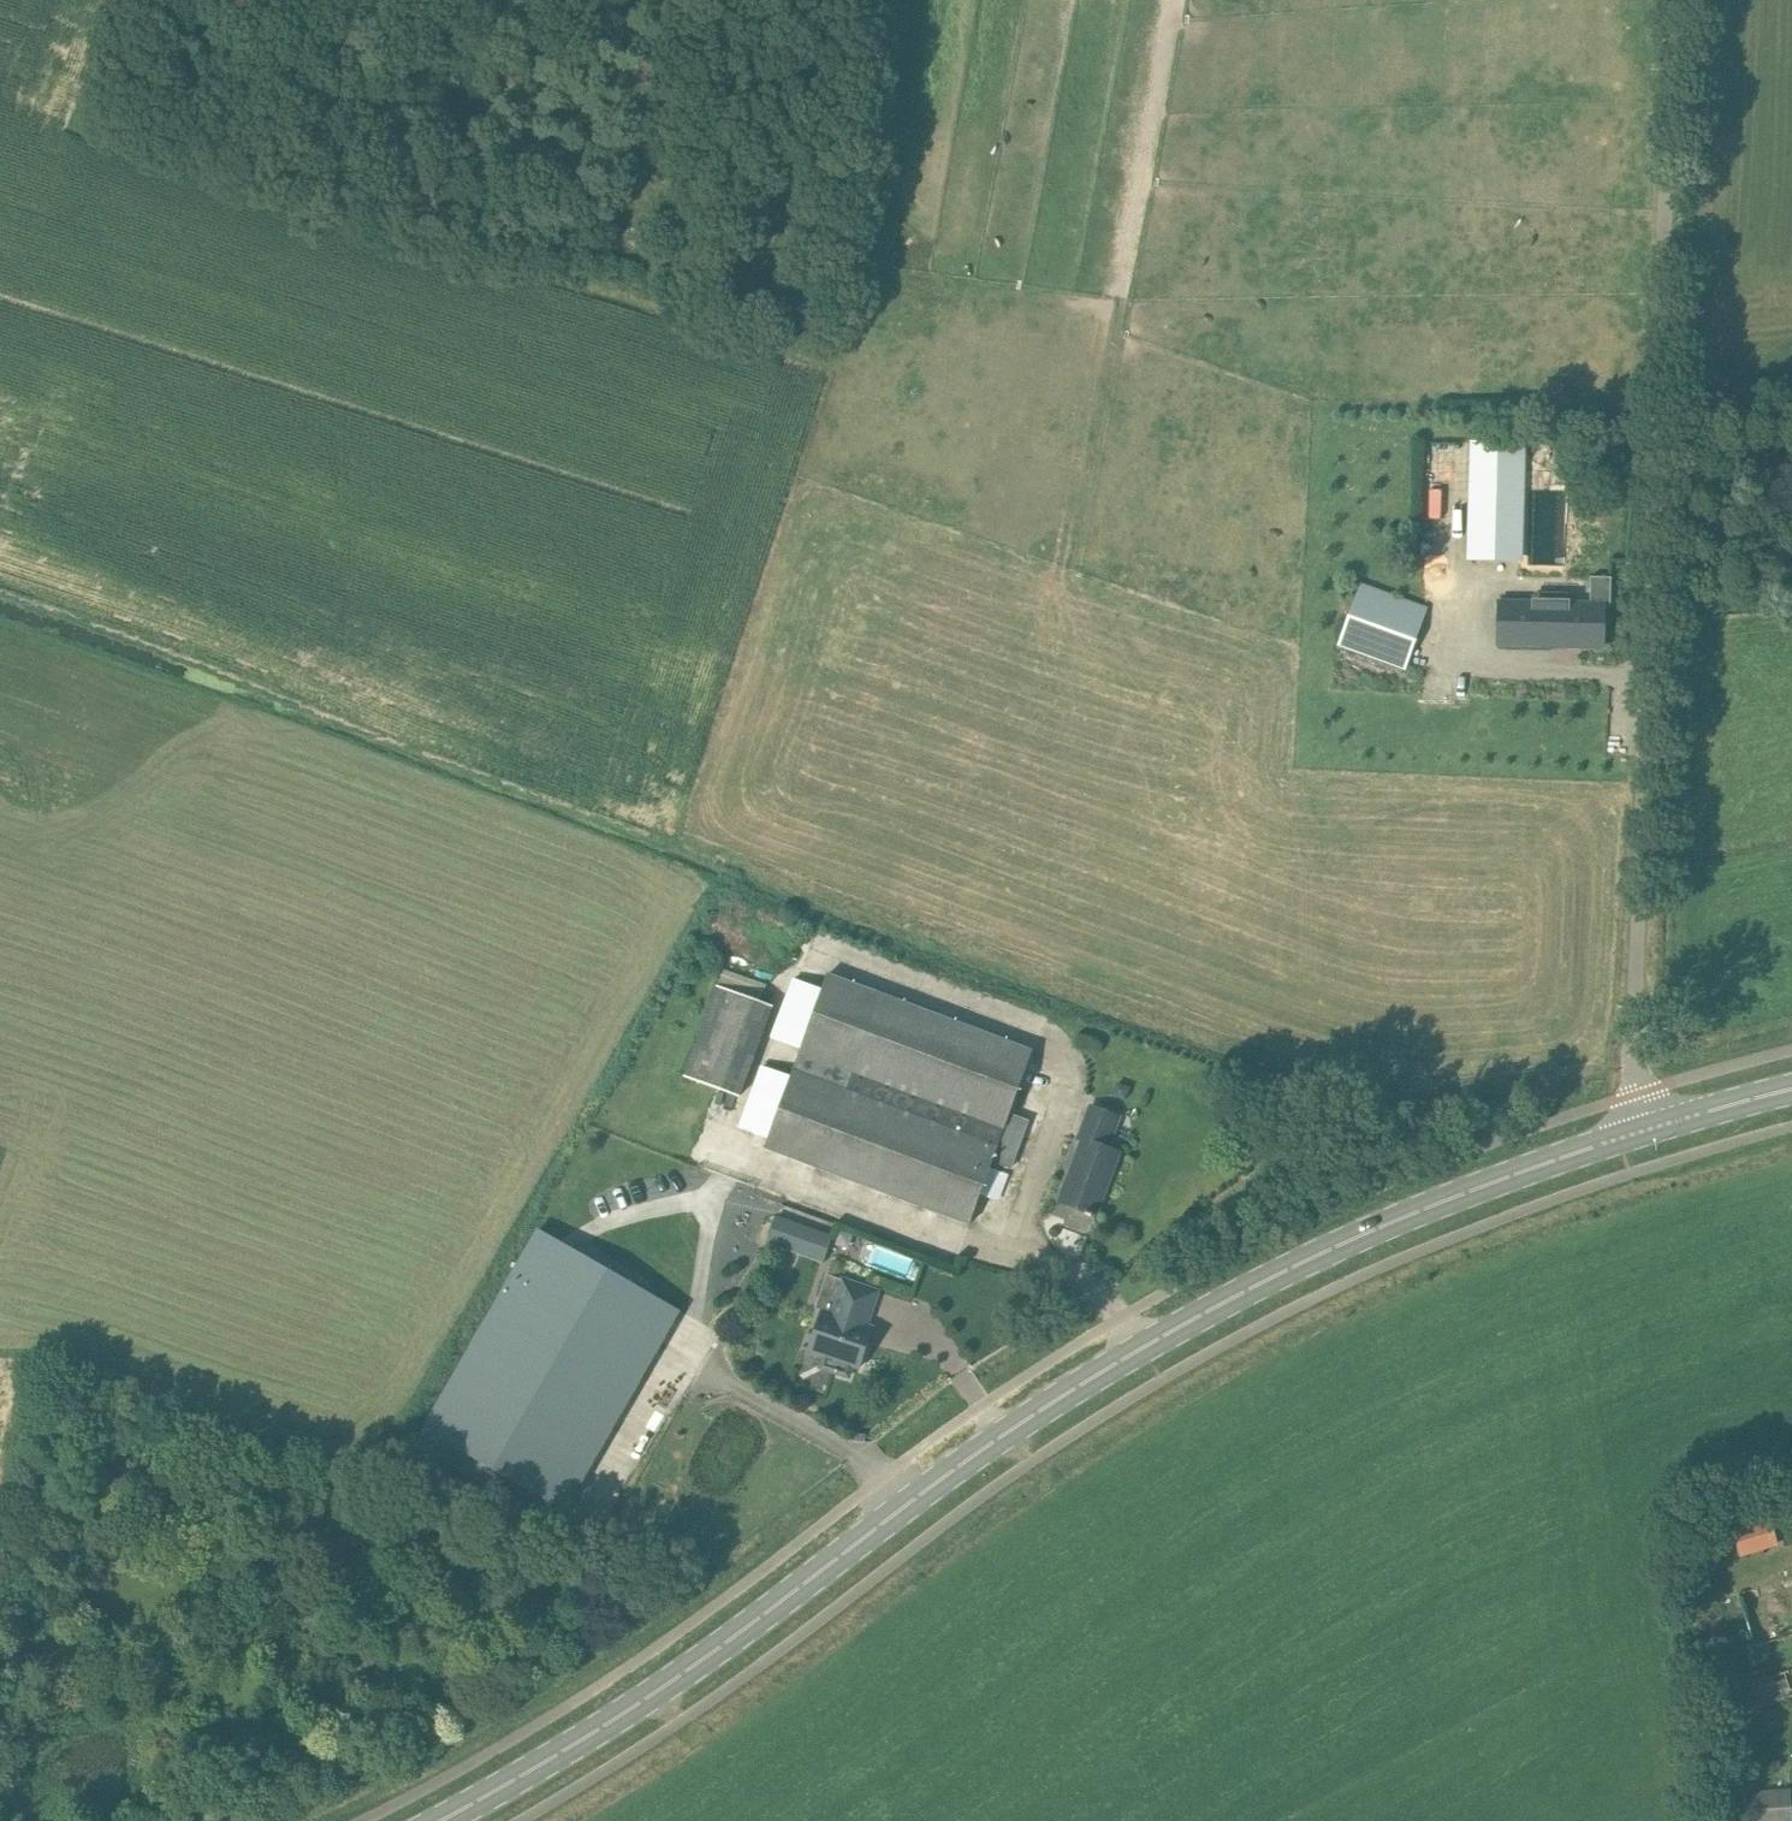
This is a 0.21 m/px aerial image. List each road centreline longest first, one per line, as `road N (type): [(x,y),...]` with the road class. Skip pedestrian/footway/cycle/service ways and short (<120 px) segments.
road 1 (unclassified): [(1649,1129),(1634,1068),(1677,0)]
road 2 (secondary): [(1143,1348),(1383,1227),(1649,1129)]
road 3 (secondary): [(449,1820),(641,1706),(901,1510)]
road 4 (secondary): [(1005,1435),(1143,1348)]
road 5 (unclassified): [(1005,1435),(950,1362),(895,1323)]
road 6 (secondary): [(1649,1129),(1791,1090)]
road 7 (secondary): [(901,1510),(1005,1435)]

